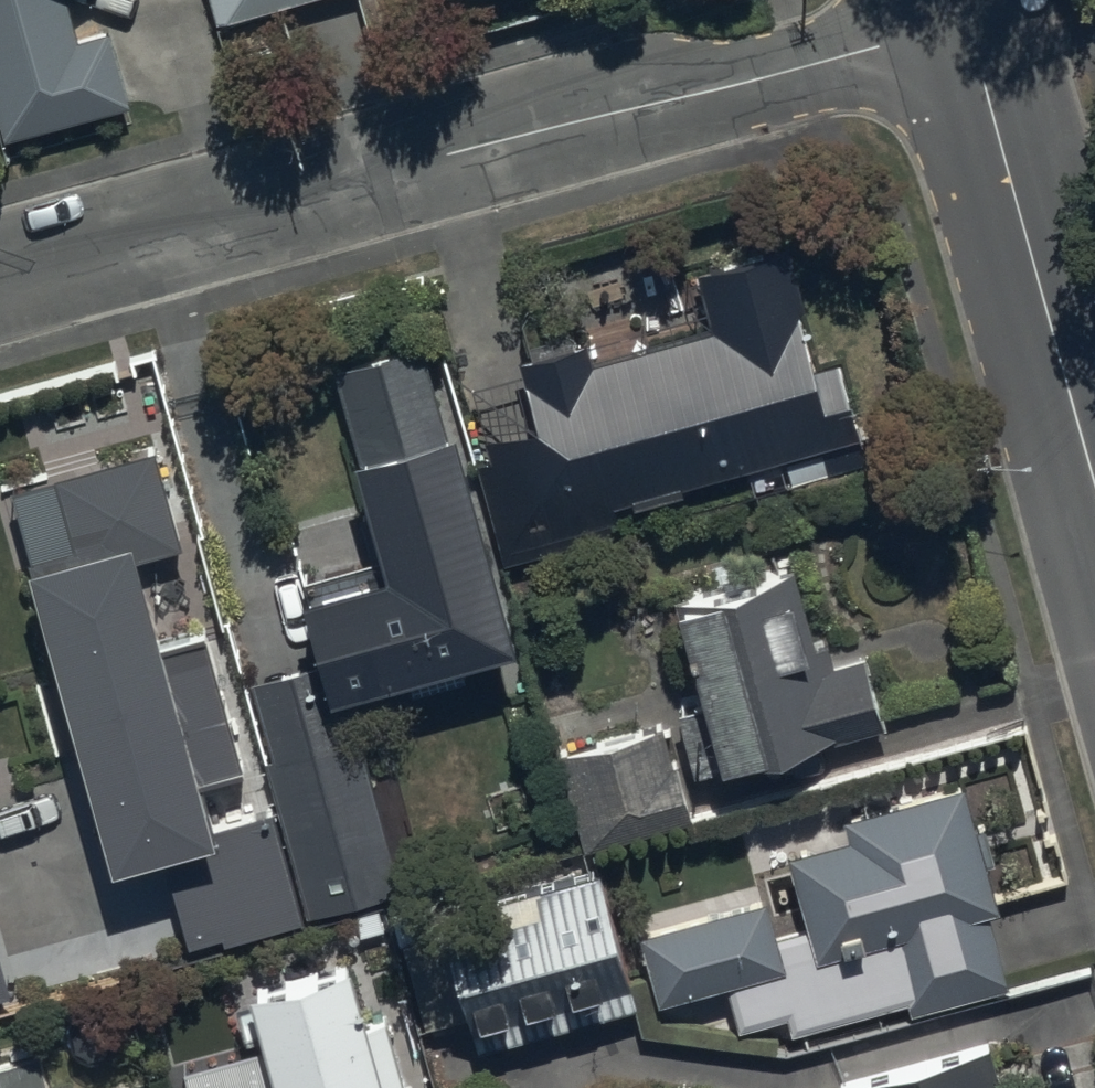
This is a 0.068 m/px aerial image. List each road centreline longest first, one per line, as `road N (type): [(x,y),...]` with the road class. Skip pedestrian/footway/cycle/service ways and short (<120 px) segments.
road 1 (residential): [(966,28),(0,286)]
road 2 (tertiary): [(966,28),(1094,482)]

